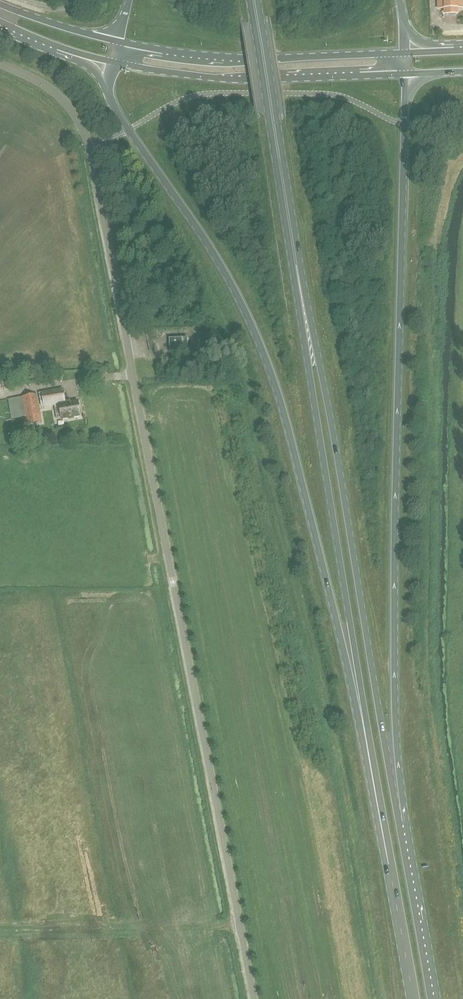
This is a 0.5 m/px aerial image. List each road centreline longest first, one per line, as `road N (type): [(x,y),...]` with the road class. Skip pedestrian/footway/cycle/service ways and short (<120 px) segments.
road 1 (unclassified): [(256,998),(91,148),(62,97),(0,63)]
road 2 (primary): [(112,63),(117,116),(215,253),(296,445),(389,863)]
road 3 (primary): [(403,821),(395,688),(409,75)]
road 4 (primary): [(294,242),(389,863)]
road 5 (primary): [(403,821),(294,242)]
road 6 (secondary): [(112,63),(227,79),(409,75)]
road 7 (secondary): [(406,54),(246,58),(118,42)]
road 8 (primary): [(294,242),(254,0)]
road 9 (primary): [(435,998),(403,821)]
road 10 (primary): [(389,863),(412,998)]
road 11 (secondary): [(118,42),(0,7)]
road 12 (secondary): [(0,19),(42,44),(112,63)]

